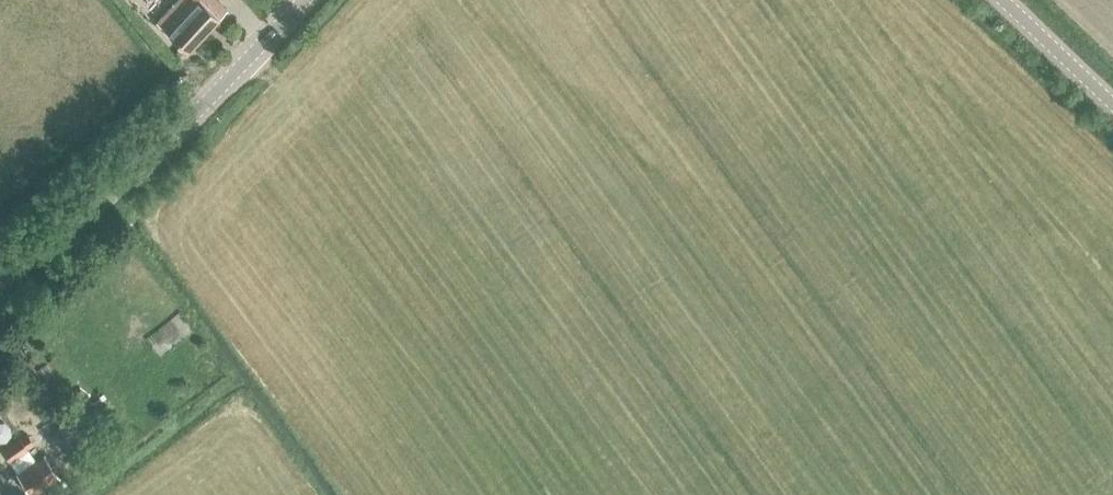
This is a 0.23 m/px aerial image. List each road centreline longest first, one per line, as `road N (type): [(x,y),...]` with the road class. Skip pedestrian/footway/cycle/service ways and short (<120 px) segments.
road 1 (tertiary): [(0,279),(157,149),(303,0)]
road 2 (tertiary): [(1112,103),(1005,0)]

